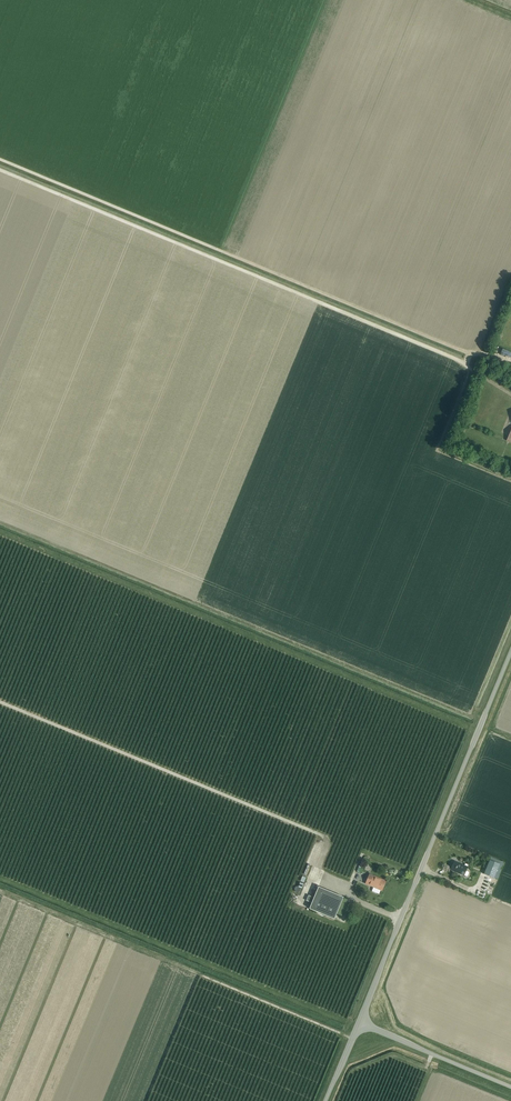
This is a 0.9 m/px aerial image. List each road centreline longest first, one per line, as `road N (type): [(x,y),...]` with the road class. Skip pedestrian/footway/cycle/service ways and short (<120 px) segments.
road 1 (track): [(0,170),(465,363)]
road 2 (unclassified): [(358,1024),(510,652)]
road 3 (unclassified): [(358,1024),(510,1087)]

